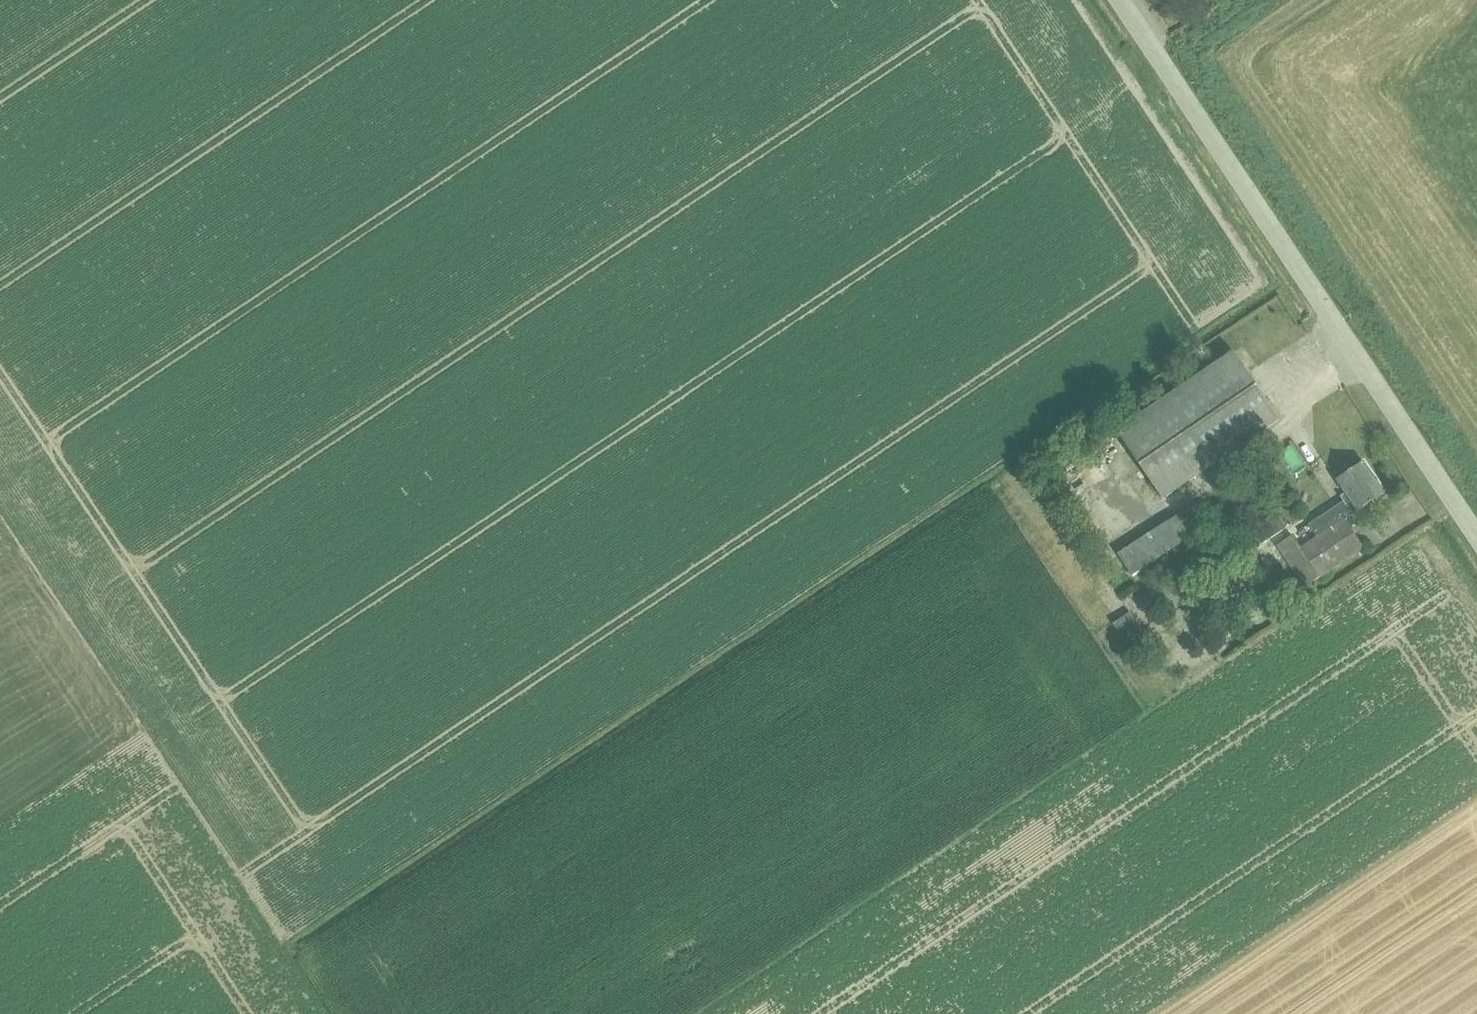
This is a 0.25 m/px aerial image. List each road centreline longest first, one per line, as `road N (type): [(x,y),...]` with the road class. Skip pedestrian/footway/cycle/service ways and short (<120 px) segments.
road 1 (unclassified): [(1476,538),(1120,0)]

